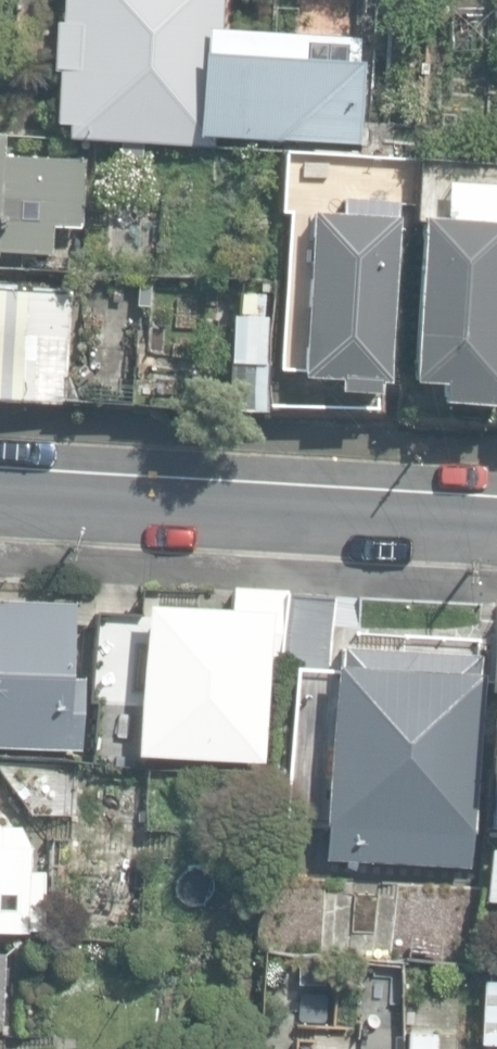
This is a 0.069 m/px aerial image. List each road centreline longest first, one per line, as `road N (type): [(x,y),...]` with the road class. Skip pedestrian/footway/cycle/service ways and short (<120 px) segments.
road 1 (residential): [(0,486),(496,512)]

